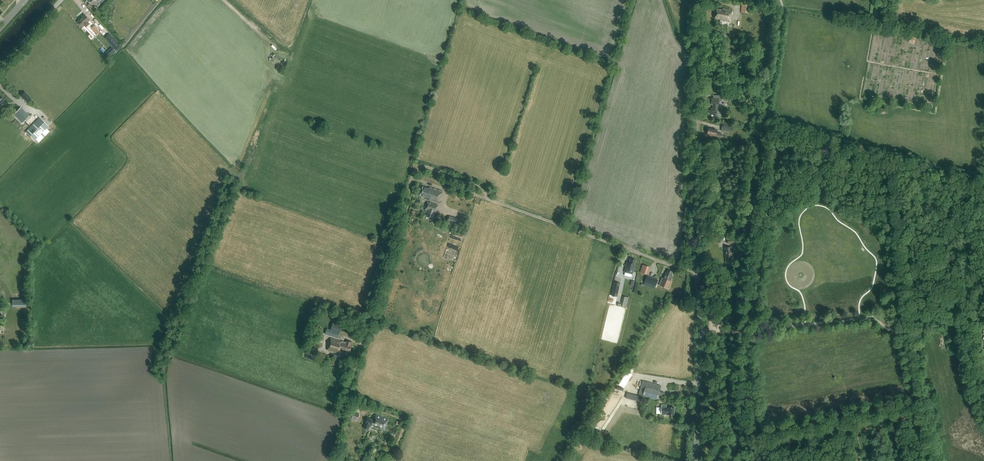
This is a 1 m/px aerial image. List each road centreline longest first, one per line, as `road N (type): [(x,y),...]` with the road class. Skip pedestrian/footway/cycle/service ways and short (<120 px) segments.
road 1 (track): [(697,271),(492,200),(477,184),(423,166),(413,175),(360,355)]
road 2 (tertiary): [(696,460),(699,0)]

